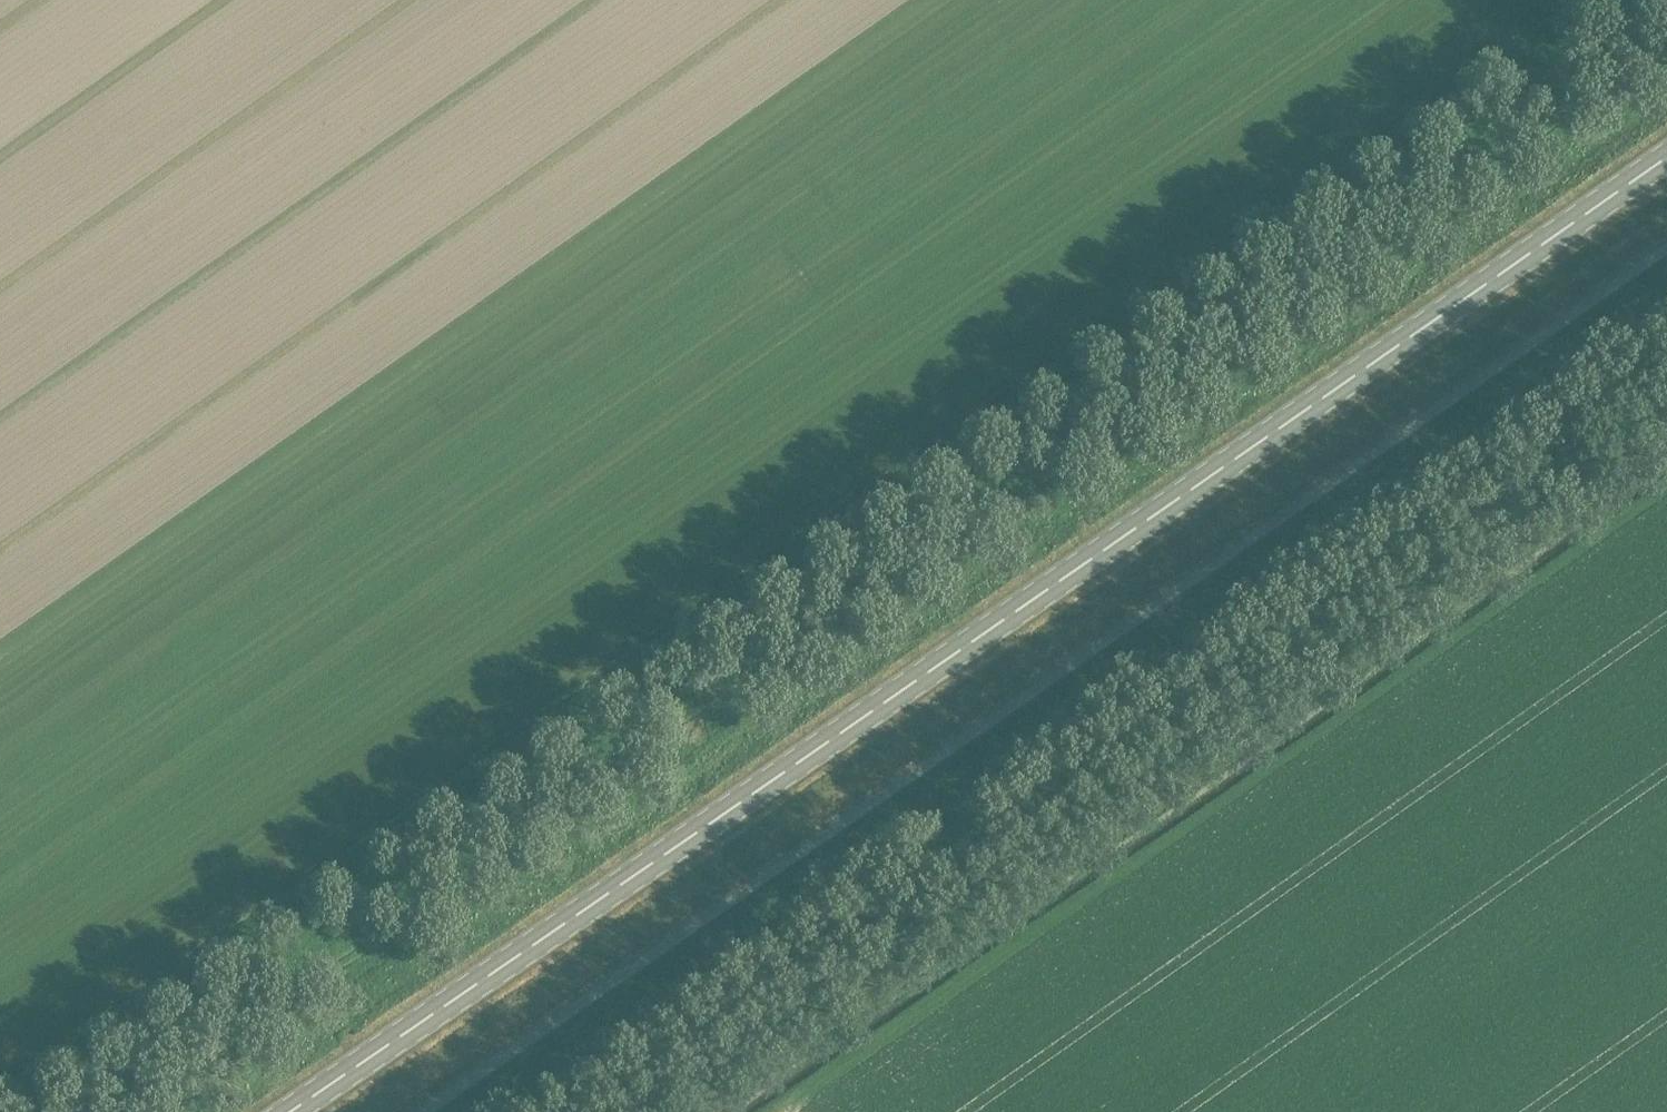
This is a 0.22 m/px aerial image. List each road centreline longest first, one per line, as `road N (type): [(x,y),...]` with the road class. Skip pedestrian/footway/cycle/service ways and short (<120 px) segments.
road 1 (secondary): [(290,1111),(1666,155)]

